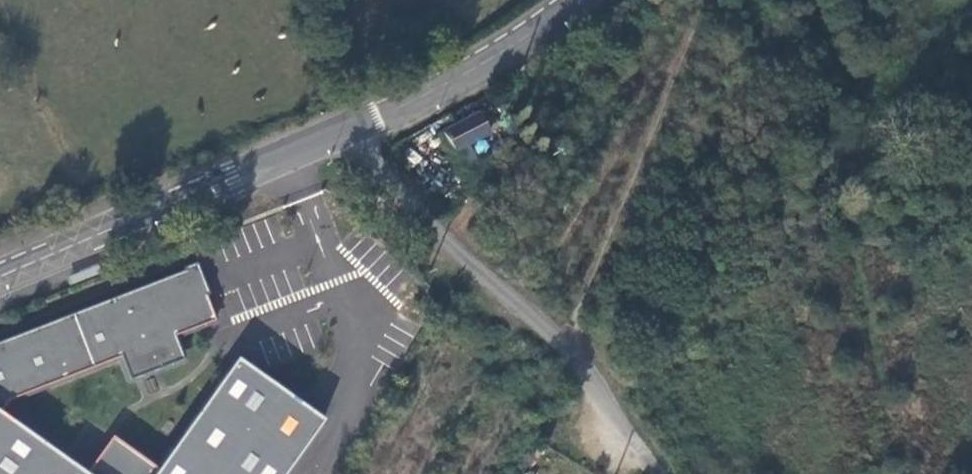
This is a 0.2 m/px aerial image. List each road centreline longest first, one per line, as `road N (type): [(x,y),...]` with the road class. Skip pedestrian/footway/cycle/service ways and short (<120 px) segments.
road 1 (unclassified): [(341,131),(419,226),(572,344),(661,473)]
road 2 (secondary): [(341,131),(0,275)]
road 3 (secondary): [(573,0),(475,67),(341,131)]

